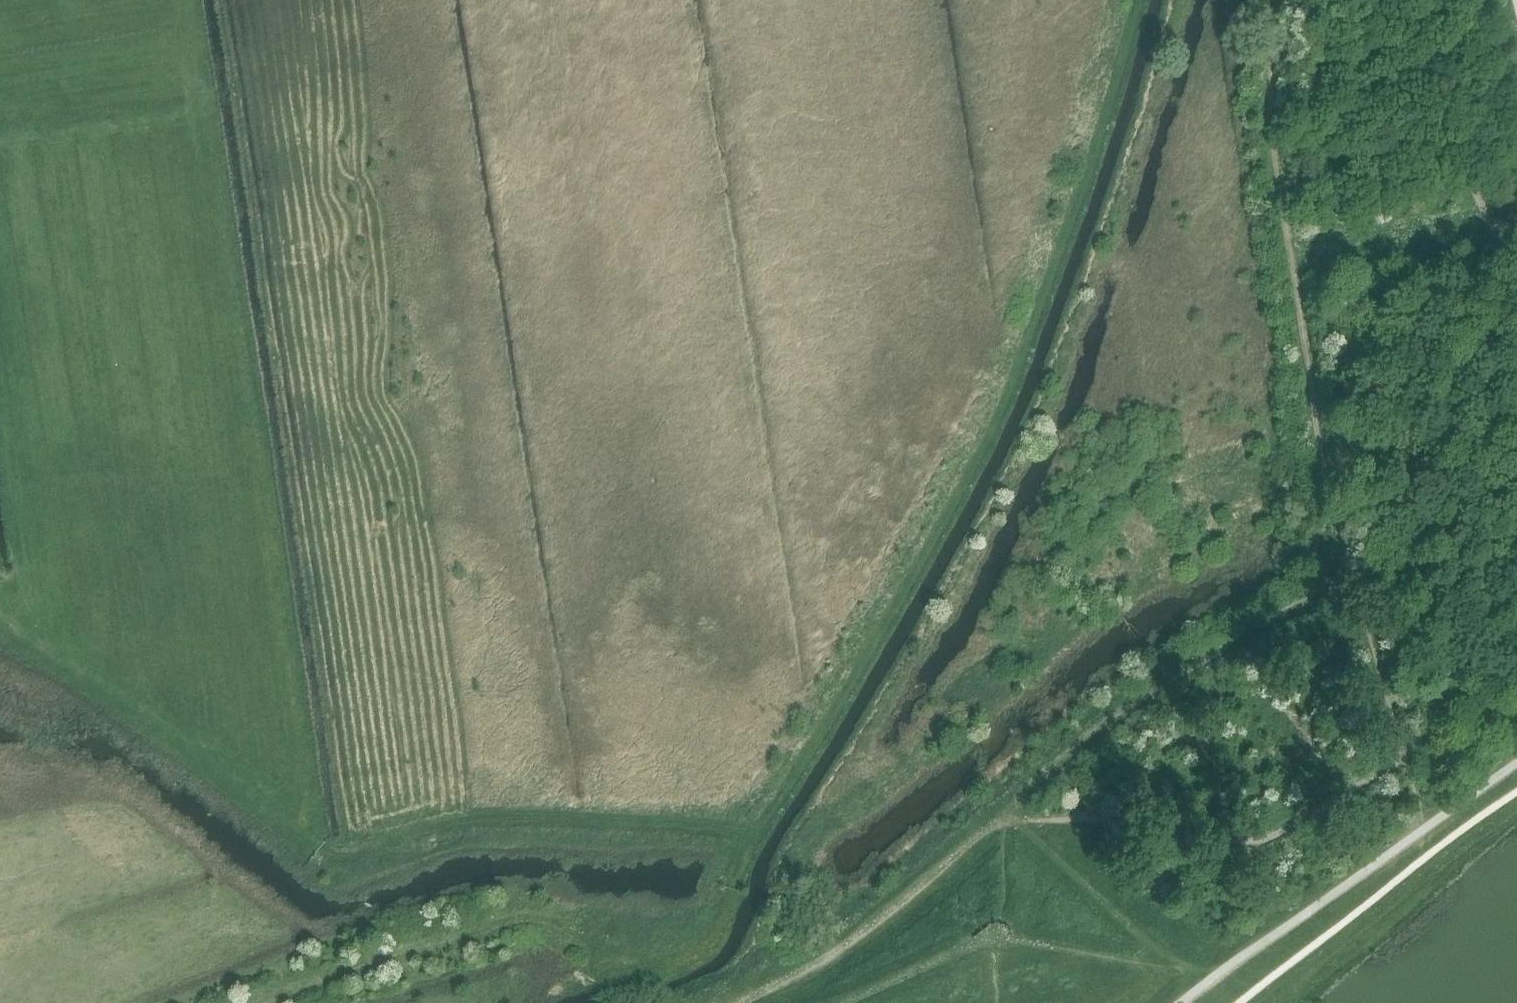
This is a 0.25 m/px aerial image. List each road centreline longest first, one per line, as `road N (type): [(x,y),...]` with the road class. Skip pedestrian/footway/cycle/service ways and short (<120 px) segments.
road 1 (track): [(1135,0),(1119,77),(991,431),(705,938),(667,967),(624,978),(602,974),(534,933),(476,922),(231,1002)]

